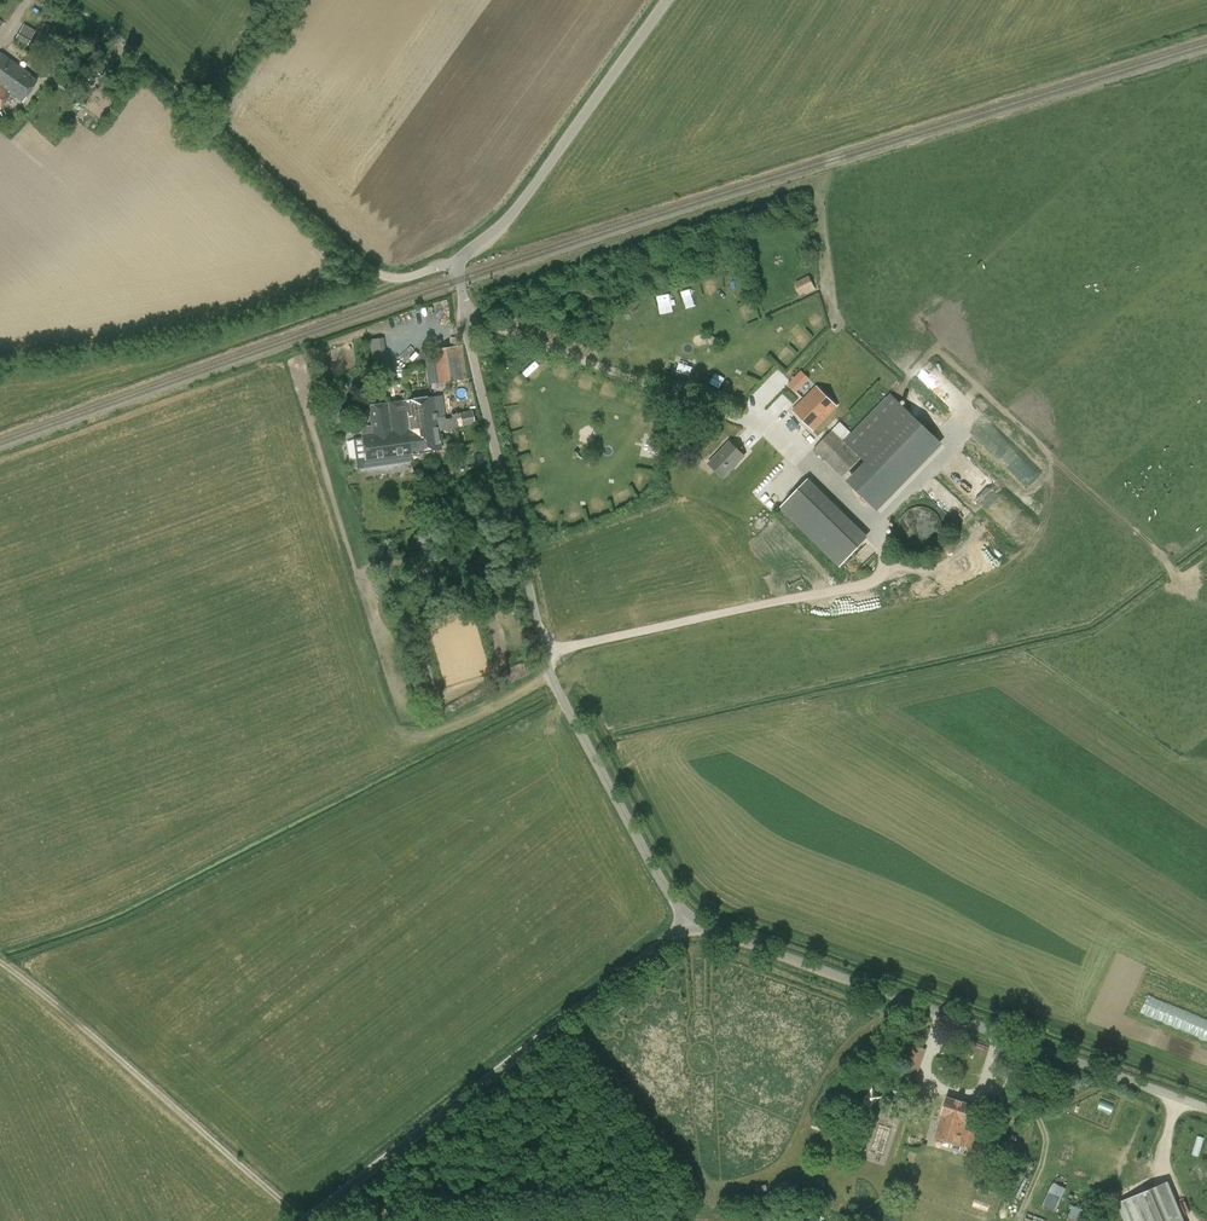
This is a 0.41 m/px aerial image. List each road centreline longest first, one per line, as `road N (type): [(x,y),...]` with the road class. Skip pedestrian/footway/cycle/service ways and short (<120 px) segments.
road 1 (unclassified): [(691,920),(668,894),(556,686),(455,262)]
road 2 (unclassified): [(1206,1108),(691,920)]
road 3 (unclassified): [(455,262),(402,277),(364,265),(96,22),(58,0)]
road 4 (unclassified): [(304,1220),(691,920)]
road 5 (track): [(0,962),(302,1220)]
road 6 (unclassified): [(455,262),(505,224),(667,0)]
road 7 (track): [(680,1208),(392,1220)]
road 8 (track): [(552,1028),(680,1208)]

